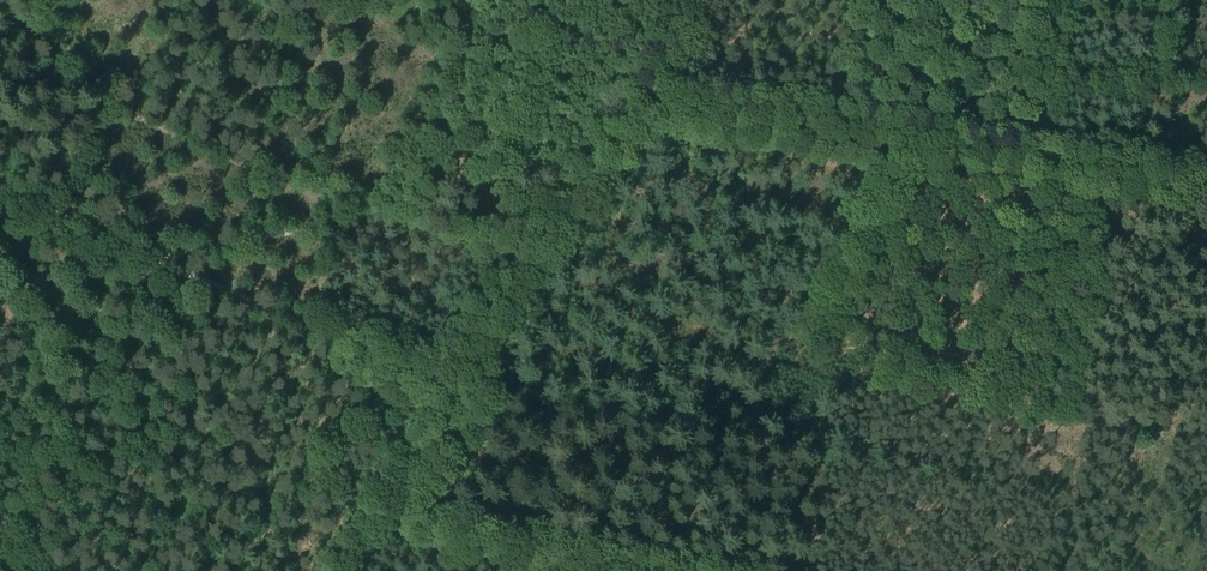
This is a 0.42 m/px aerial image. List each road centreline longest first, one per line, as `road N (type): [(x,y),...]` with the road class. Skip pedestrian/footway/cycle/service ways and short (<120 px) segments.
road 1 (track): [(446,386),(637,103),(657,90),(1206,186)]
road 2 (track): [(154,258),(446,386)]
road 3 (track): [(502,0),(463,84),(369,202),(336,227)]
road 4 (track): [(382,525),(615,570)]
road 5 (track): [(348,570),(454,418),(456,397),(446,386)]
road 6 (track): [(336,227),(154,258)]
road 7 (track): [(154,258),(0,189)]

